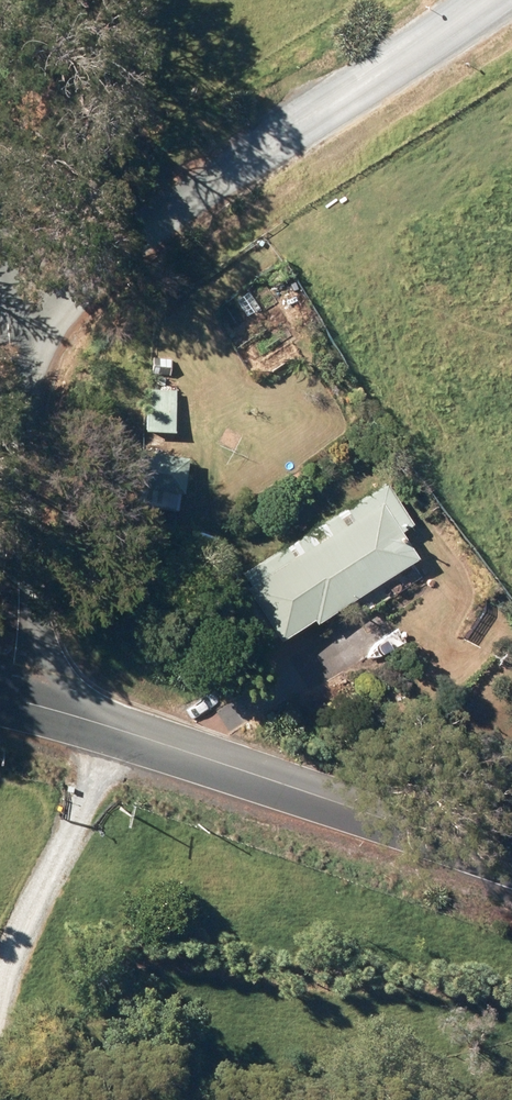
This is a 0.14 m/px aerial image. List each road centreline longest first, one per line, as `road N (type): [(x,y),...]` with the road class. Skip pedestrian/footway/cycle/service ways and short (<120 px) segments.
road 1 (unclassified): [(471,0),(130,240),(11,366)]
road 2 (secondary): [(31,703),(511,864)]
road 3 (tertiary): [(16,519),(31,703)]
road 4 (tertiary): [(16,519),(11,366)]

